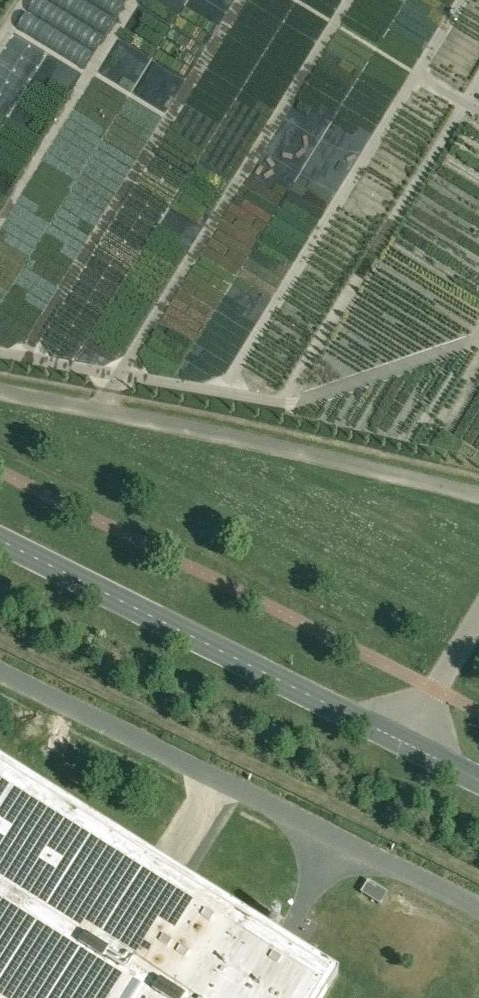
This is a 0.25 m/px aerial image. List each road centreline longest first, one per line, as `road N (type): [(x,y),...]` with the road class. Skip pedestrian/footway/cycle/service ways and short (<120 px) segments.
road 1 (unclassified): [(478,780),(0,539)]

